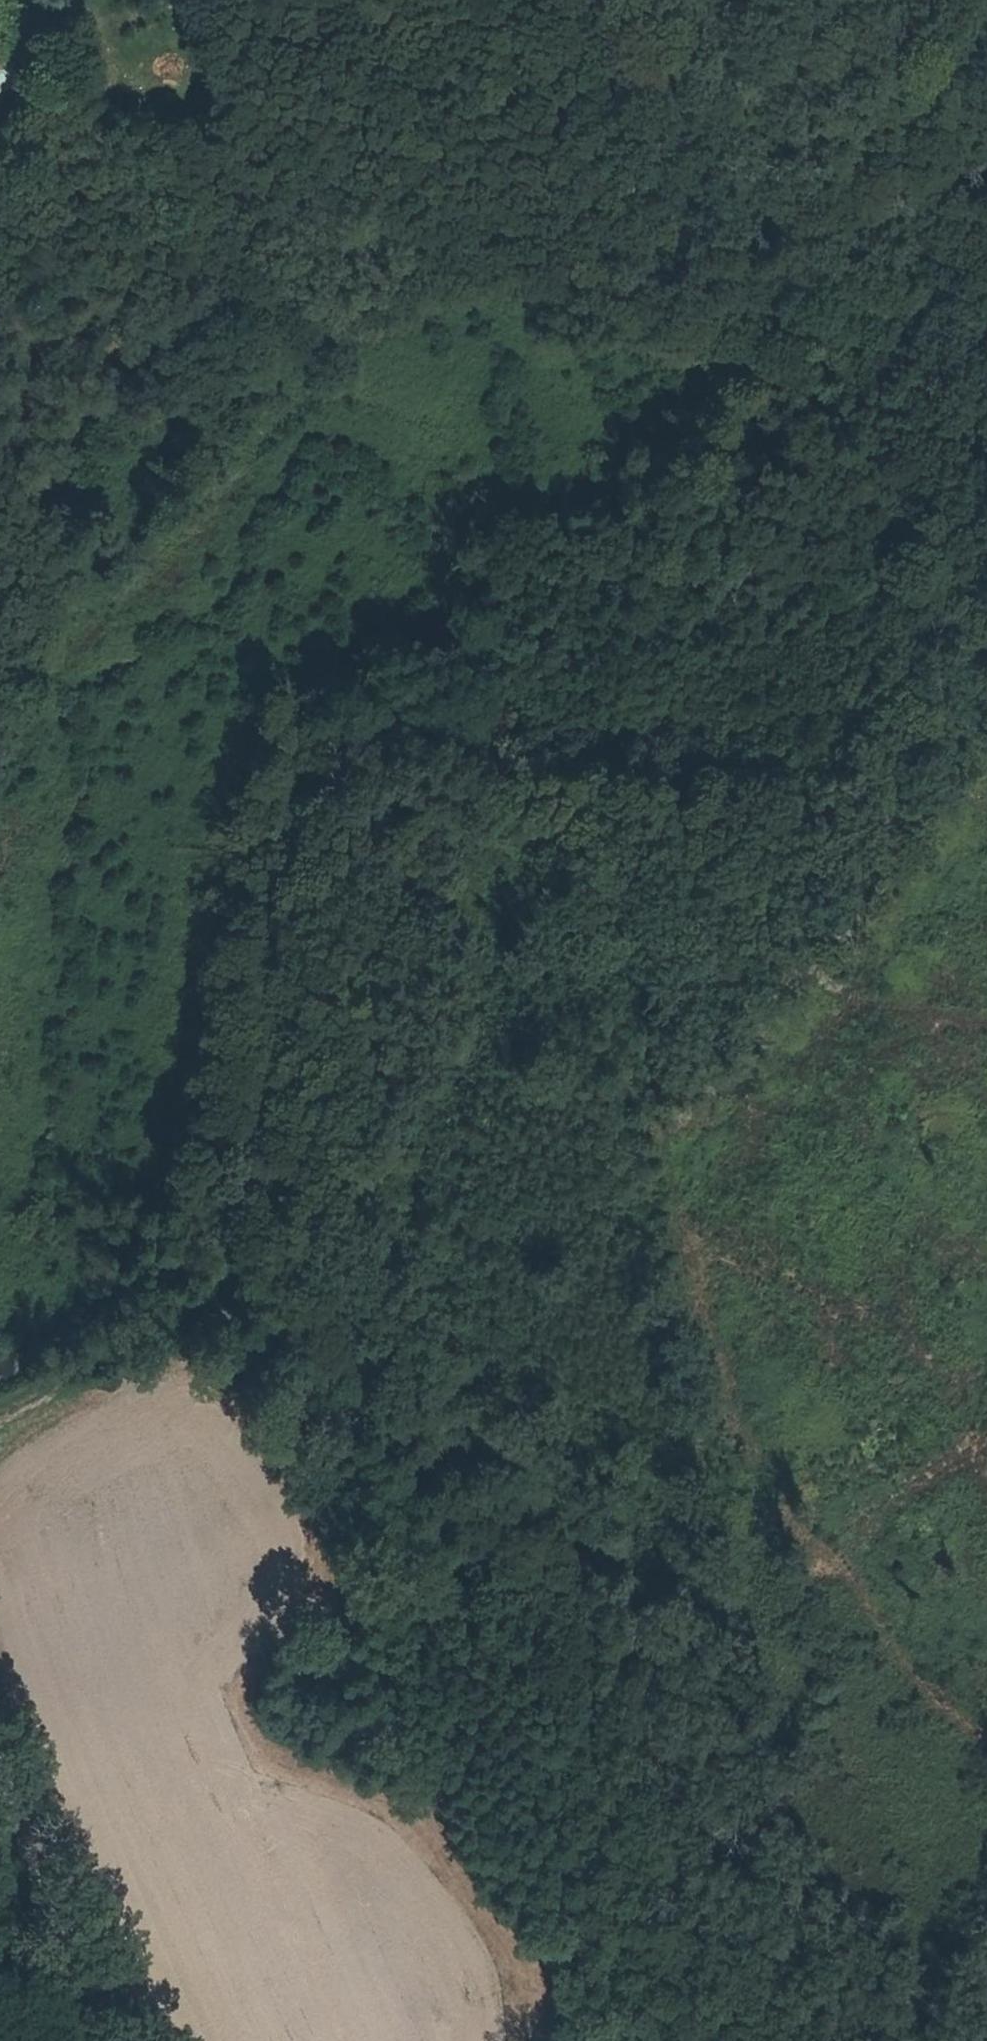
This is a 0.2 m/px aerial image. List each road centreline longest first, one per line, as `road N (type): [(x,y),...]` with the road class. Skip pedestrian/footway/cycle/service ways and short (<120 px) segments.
road 1 (unclassified): [(90,2040),(0,1814)]
road 2 (track): [(150,1324),(0,1405)]

